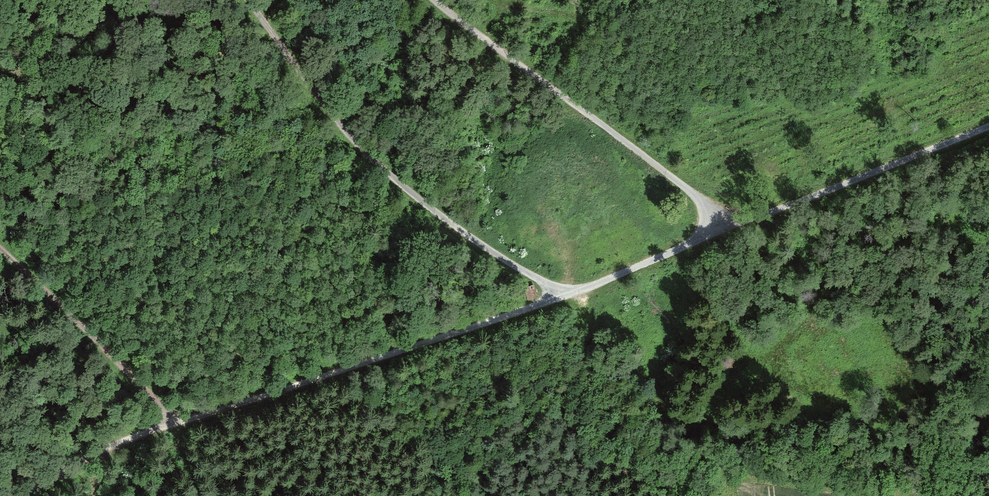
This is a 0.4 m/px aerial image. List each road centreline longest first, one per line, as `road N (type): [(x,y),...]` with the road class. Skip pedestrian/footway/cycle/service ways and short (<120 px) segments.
road 1 (track): [(754,220),(566,297),(130,440),(25,495)]
road 2 (track): [(246,0),(381,168),(566,297)]
road 3 (track): [(433,0),(700,201),(754,220)]
road 4 (track): [(754,220),(988,129)]
road 5 (track): [(171,427),(69,309),(0,246)]

